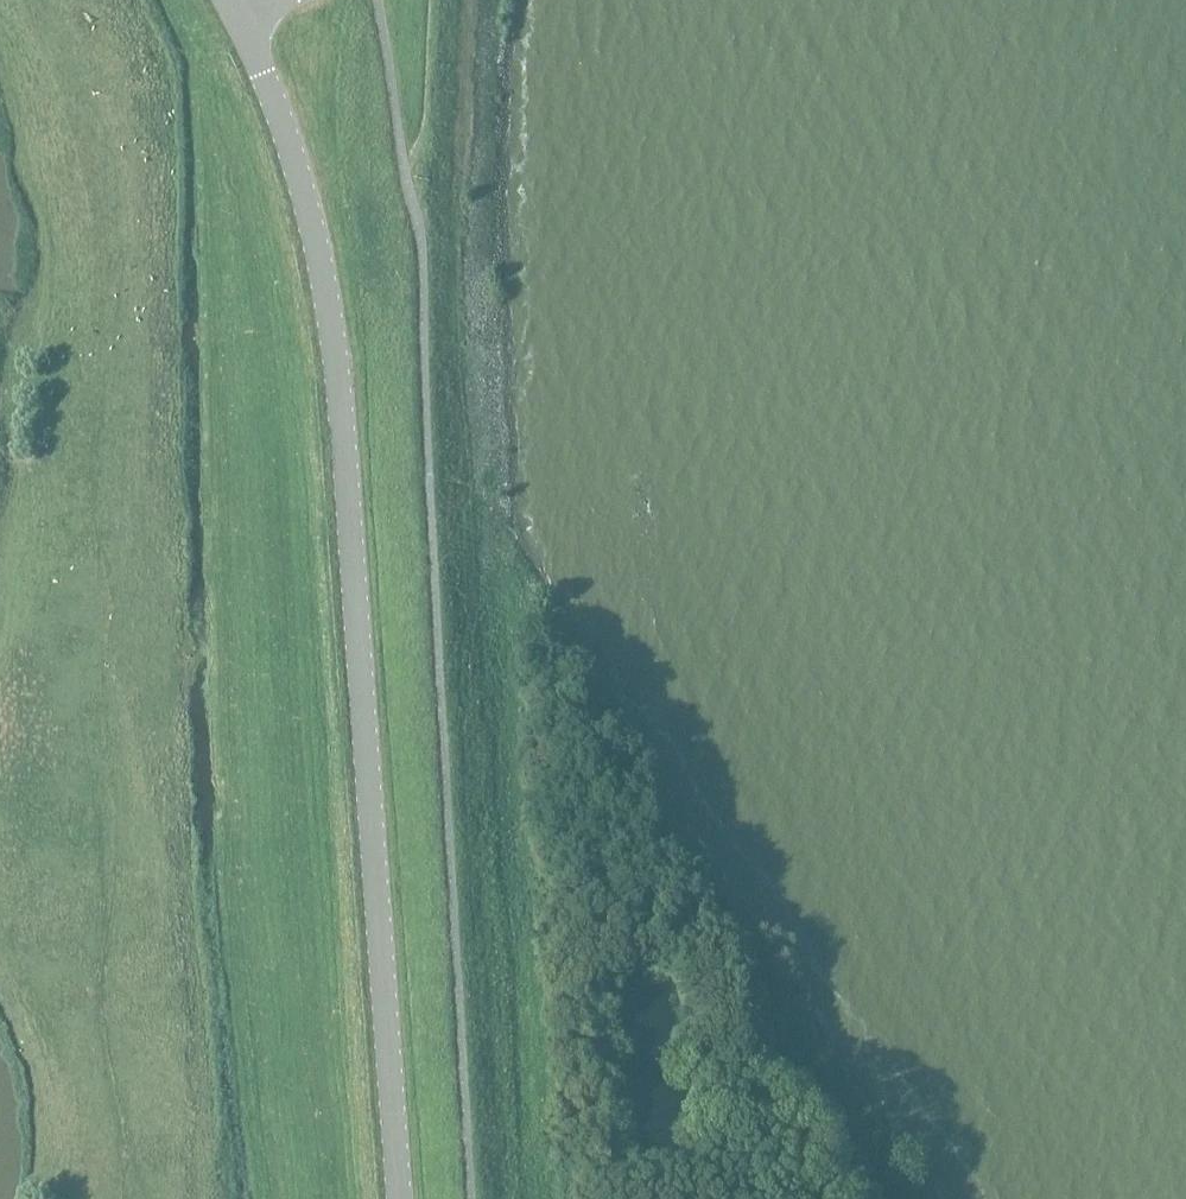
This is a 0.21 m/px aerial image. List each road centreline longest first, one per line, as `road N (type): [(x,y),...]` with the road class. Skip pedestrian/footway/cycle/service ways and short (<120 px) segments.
road 1 (tertiary): [(397,1198),(335,359),(303,197),(240,22)]

